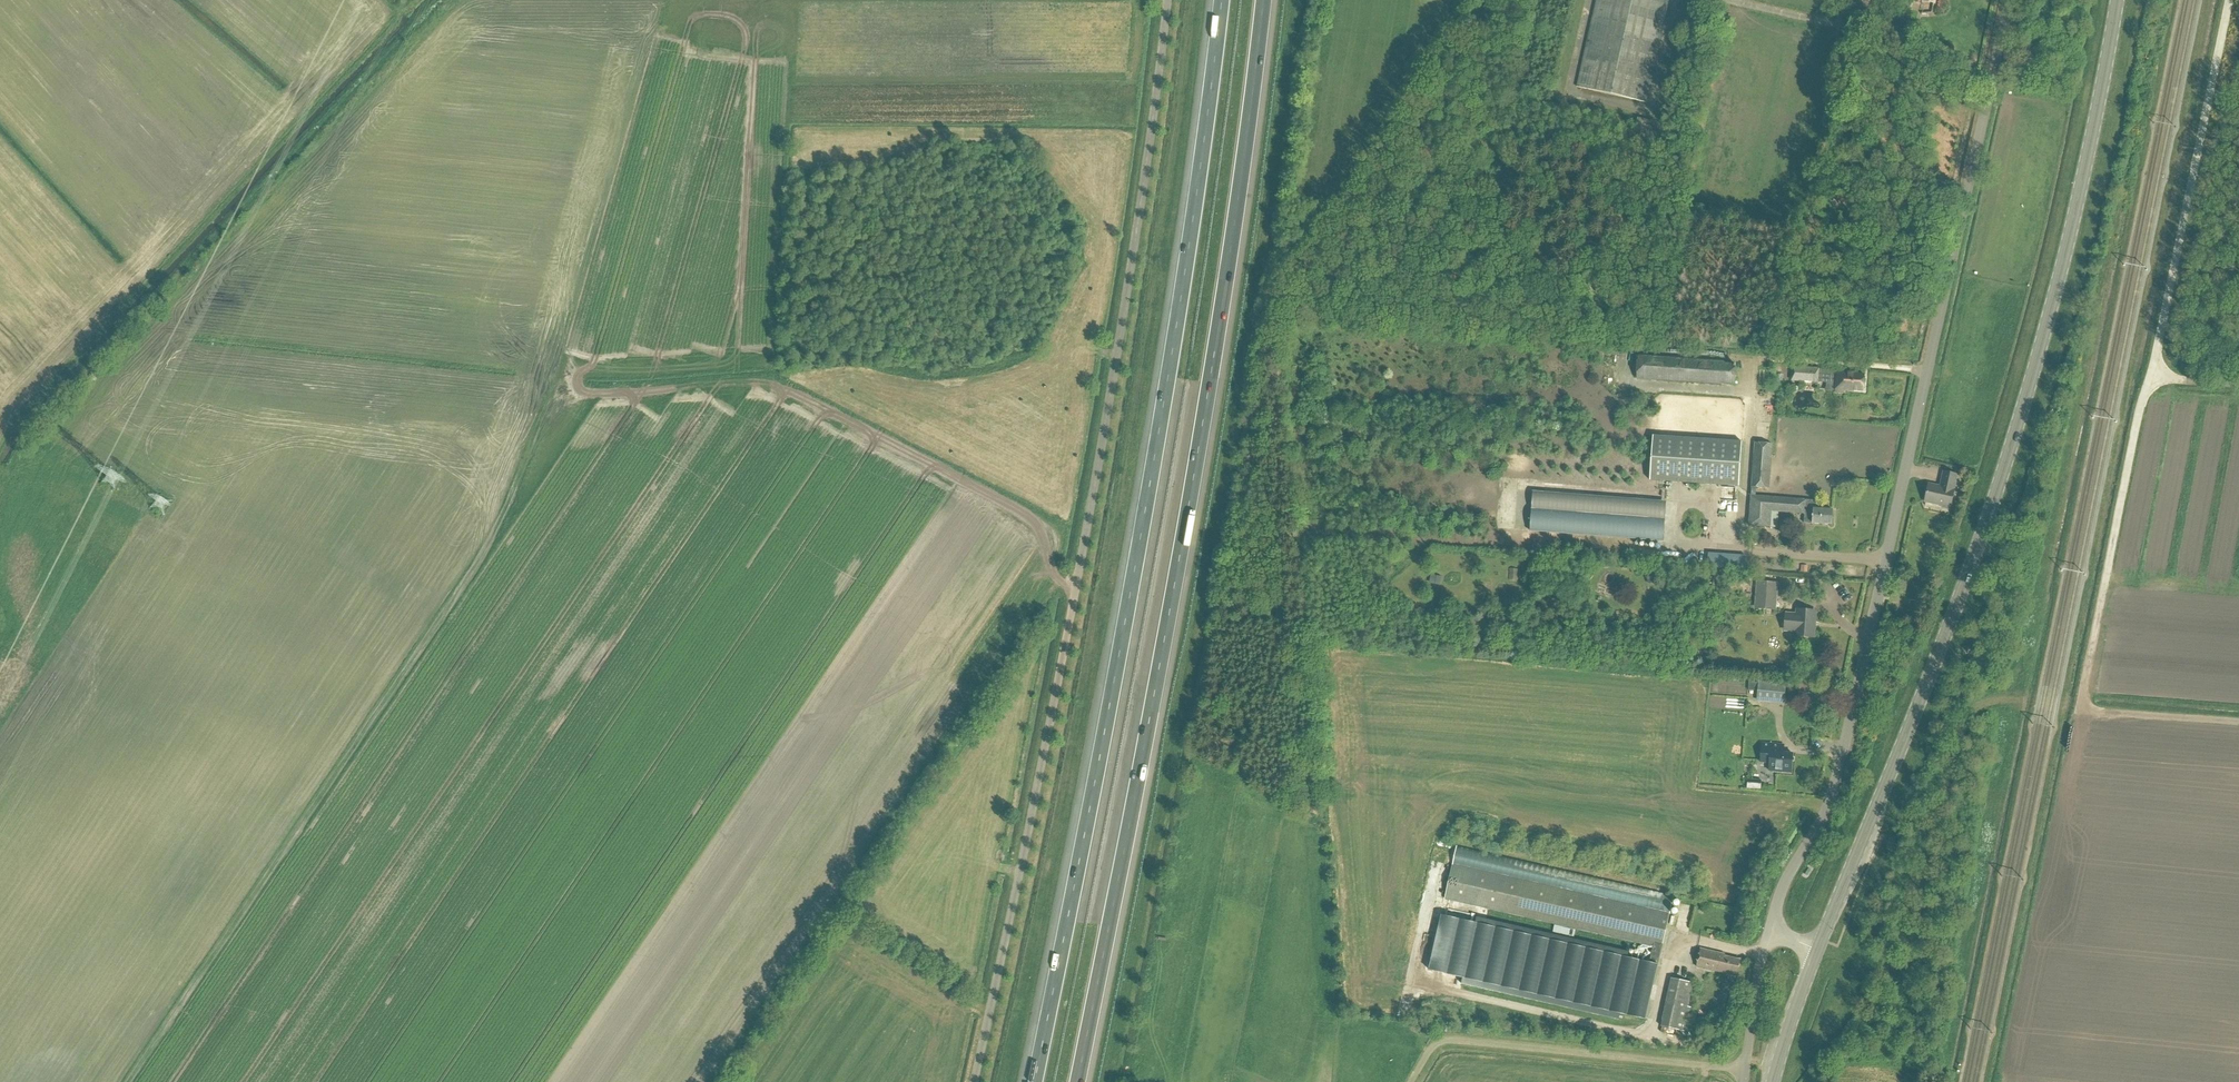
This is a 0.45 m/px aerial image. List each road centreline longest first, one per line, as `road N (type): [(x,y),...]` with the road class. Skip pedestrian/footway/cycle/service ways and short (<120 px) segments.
road 1 (unclassified): [(974,1081),(1102,438),(1167,0)]
road 2 (motorway): [(1078,1081),(1197,462),(1265,0)]
road 3 (motorway): [(1221,0),(1159,434),(1035,1081)]
road 4 (secondary): [(1818,950),(2000,482),(2063,269),(2117,0)]
road 5 (unclassified): [(1765,938),(1840,766),(2010,0)]
road 6 (track): [(2081,708),(2229,0)]
road 7 (track): [(1818,950),(1880,969),(1908,963),(1918,948),(1930,836),(1968,719),(1986,703),(2017,700)]
road 8 (track): [(2081,708),(2238,720)]
road 9 (unclassified): [(1743,1081),(1765,938)]
road 10 (secondary): [(1773,1081),(1818,950)]

